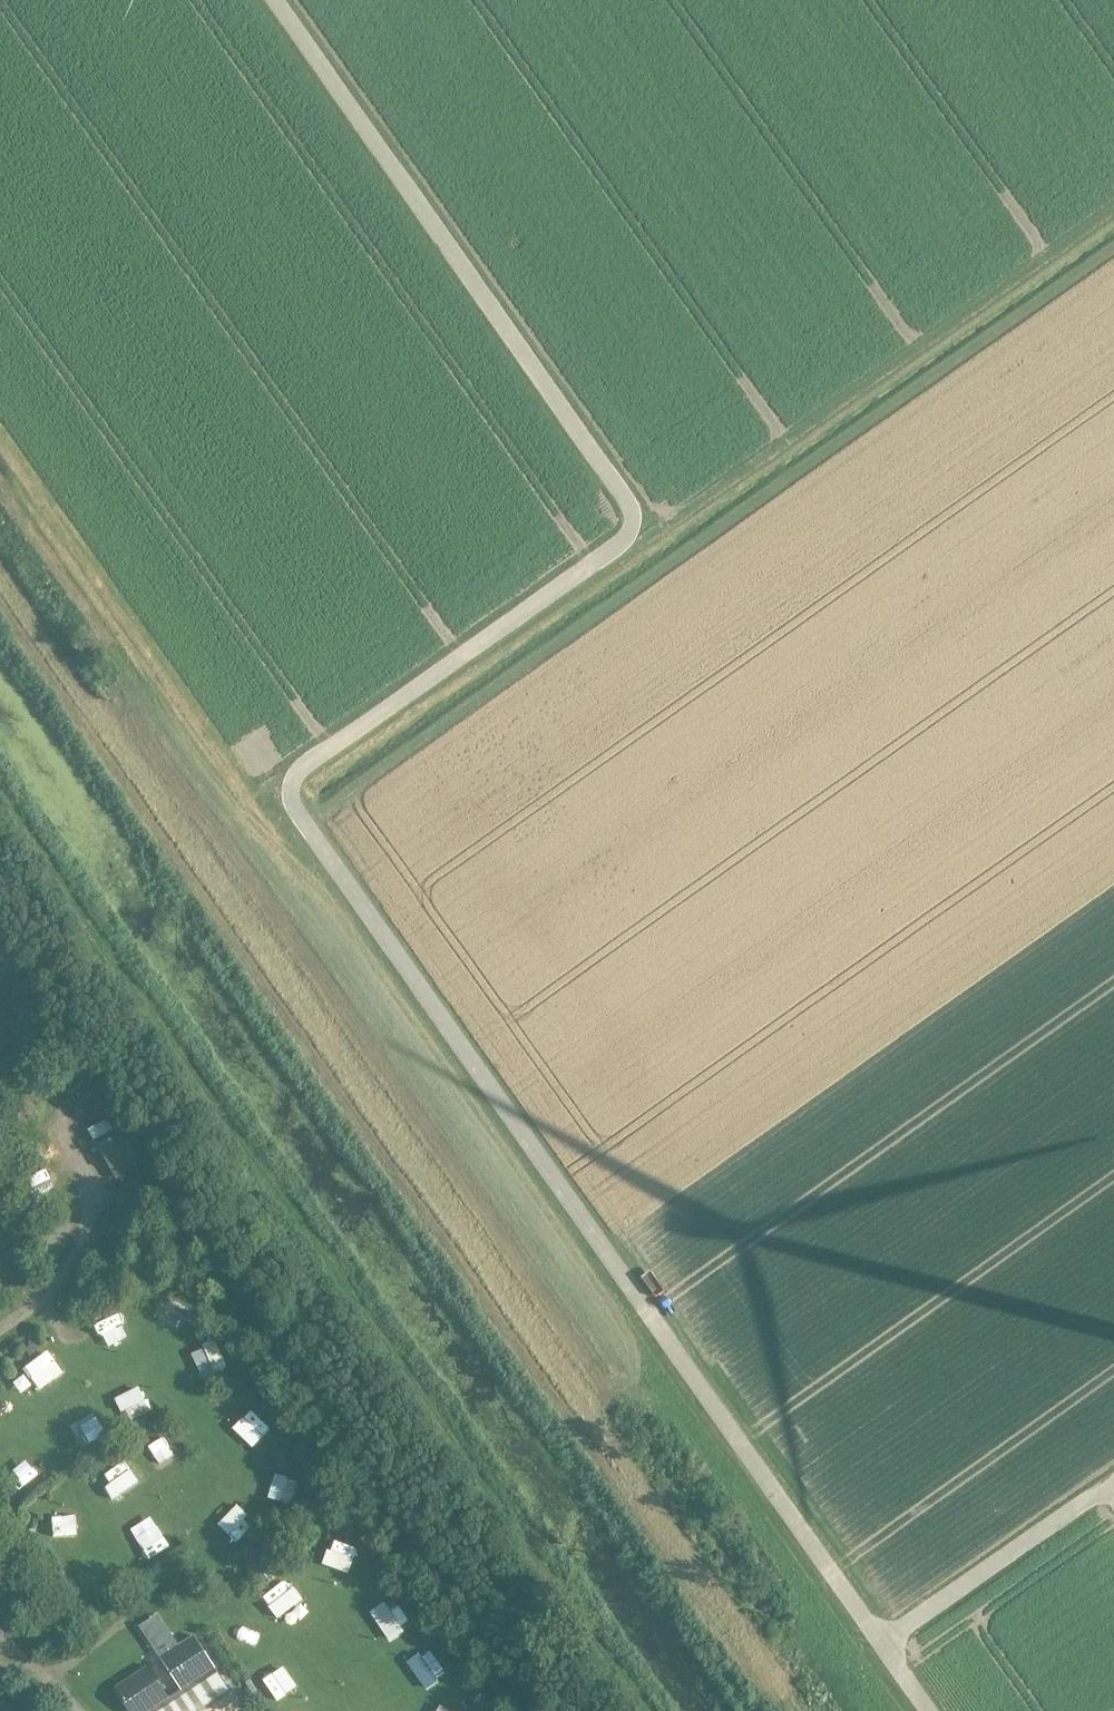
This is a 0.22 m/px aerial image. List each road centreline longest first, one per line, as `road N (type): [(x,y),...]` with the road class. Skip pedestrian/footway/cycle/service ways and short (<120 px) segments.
road 1 (track): [(0,794),(643,1710)]

